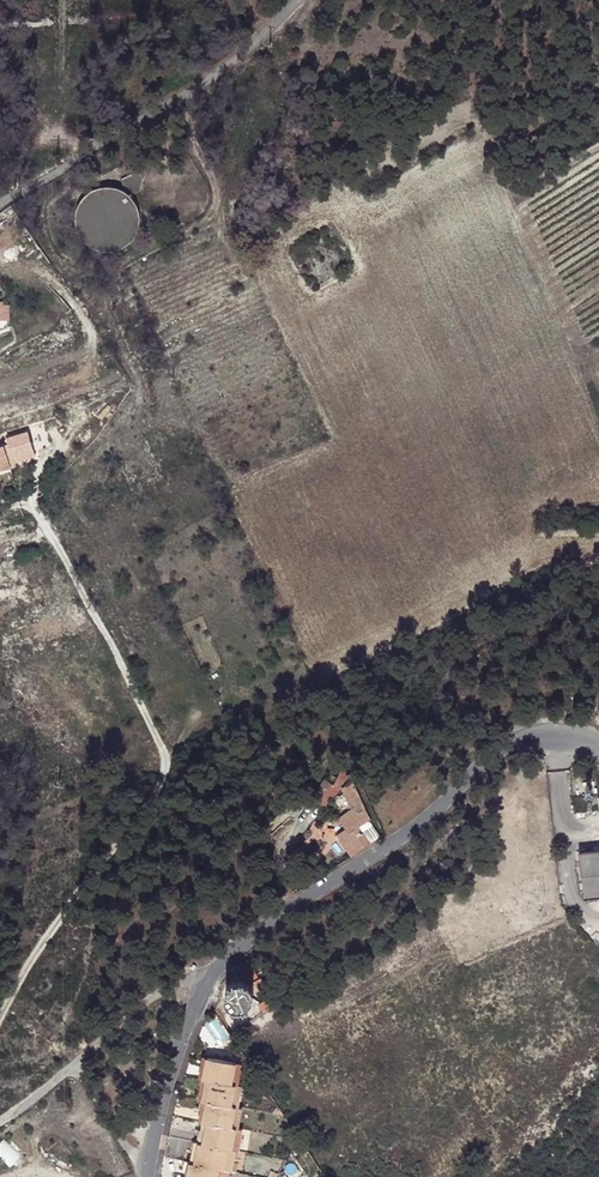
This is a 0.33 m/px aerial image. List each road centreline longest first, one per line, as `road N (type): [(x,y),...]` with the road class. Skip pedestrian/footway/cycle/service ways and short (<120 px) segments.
road 1 (unclassified): [(598,748),(536,734),(490,749),(432,817),(249,932),(200,996),(166,1076),(147,1176)]
road 2 (track): [(0,1018),(50,930),(165,770),(156,730),(66,560),(25,513),(39,463)]
road 3 (unclassified): [(0,205),(247,63),(300,0)]
road 4 (track): [(213,973),(173,977),(61,1083),(0,1120)]
road 5 (track): [(79,1066),(148,1170)]

